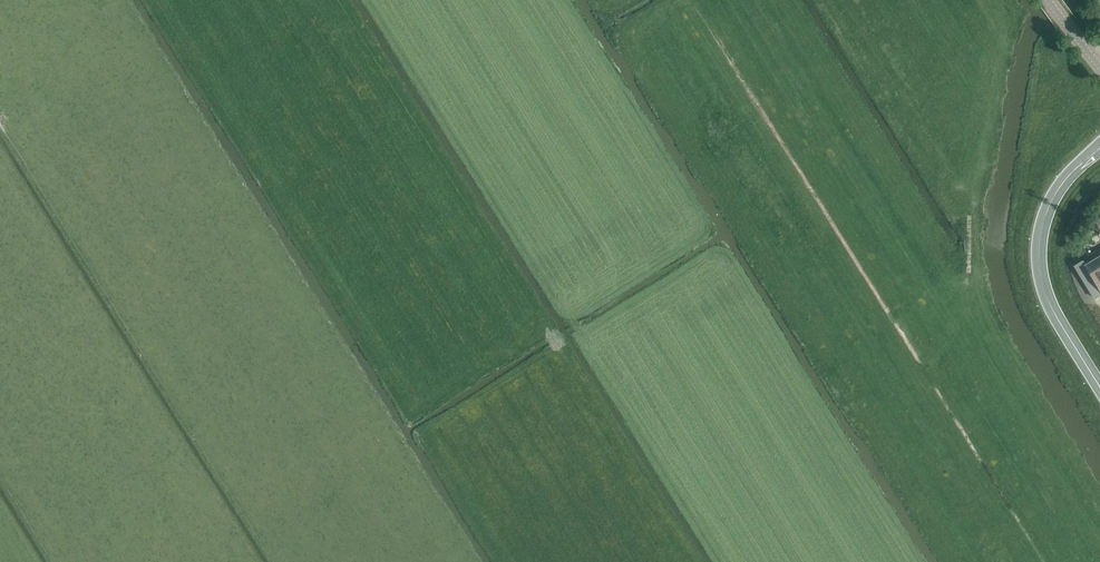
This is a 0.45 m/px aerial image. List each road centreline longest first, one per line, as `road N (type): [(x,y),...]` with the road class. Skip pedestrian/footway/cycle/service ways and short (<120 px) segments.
road 1 (motorway): [(1099,147),(1056,192),(1039,246),(1050,304),(1099,387)]

